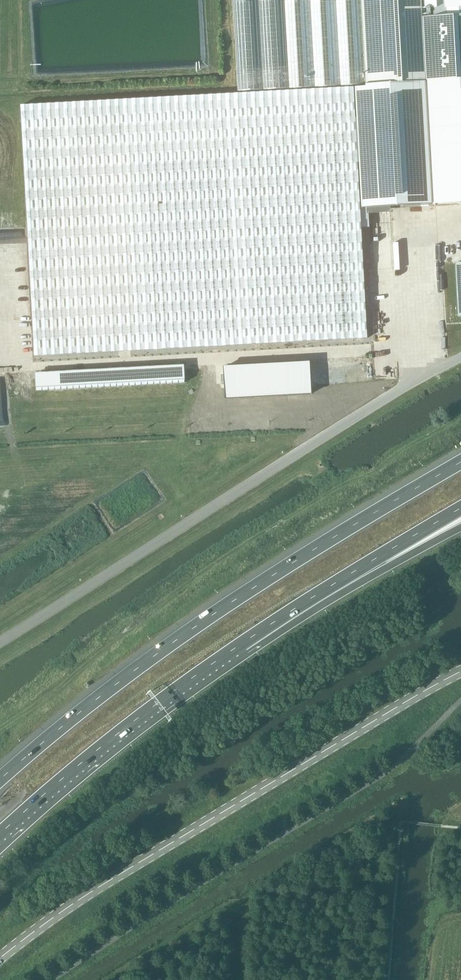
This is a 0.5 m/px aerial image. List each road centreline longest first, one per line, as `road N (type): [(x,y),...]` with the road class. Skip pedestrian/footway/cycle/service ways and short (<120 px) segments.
road 1 (motorway): [(460,463),(200,624),(0,781)]
road 2 (secondary): [(0,959),(103,886),(460,672)]
road 3 (motorway): [(158,706),(460,509)]
road 4 (motorway): [(158,706),(460,529)]
road 5 (motorway): [(0,835),(158,706)]

